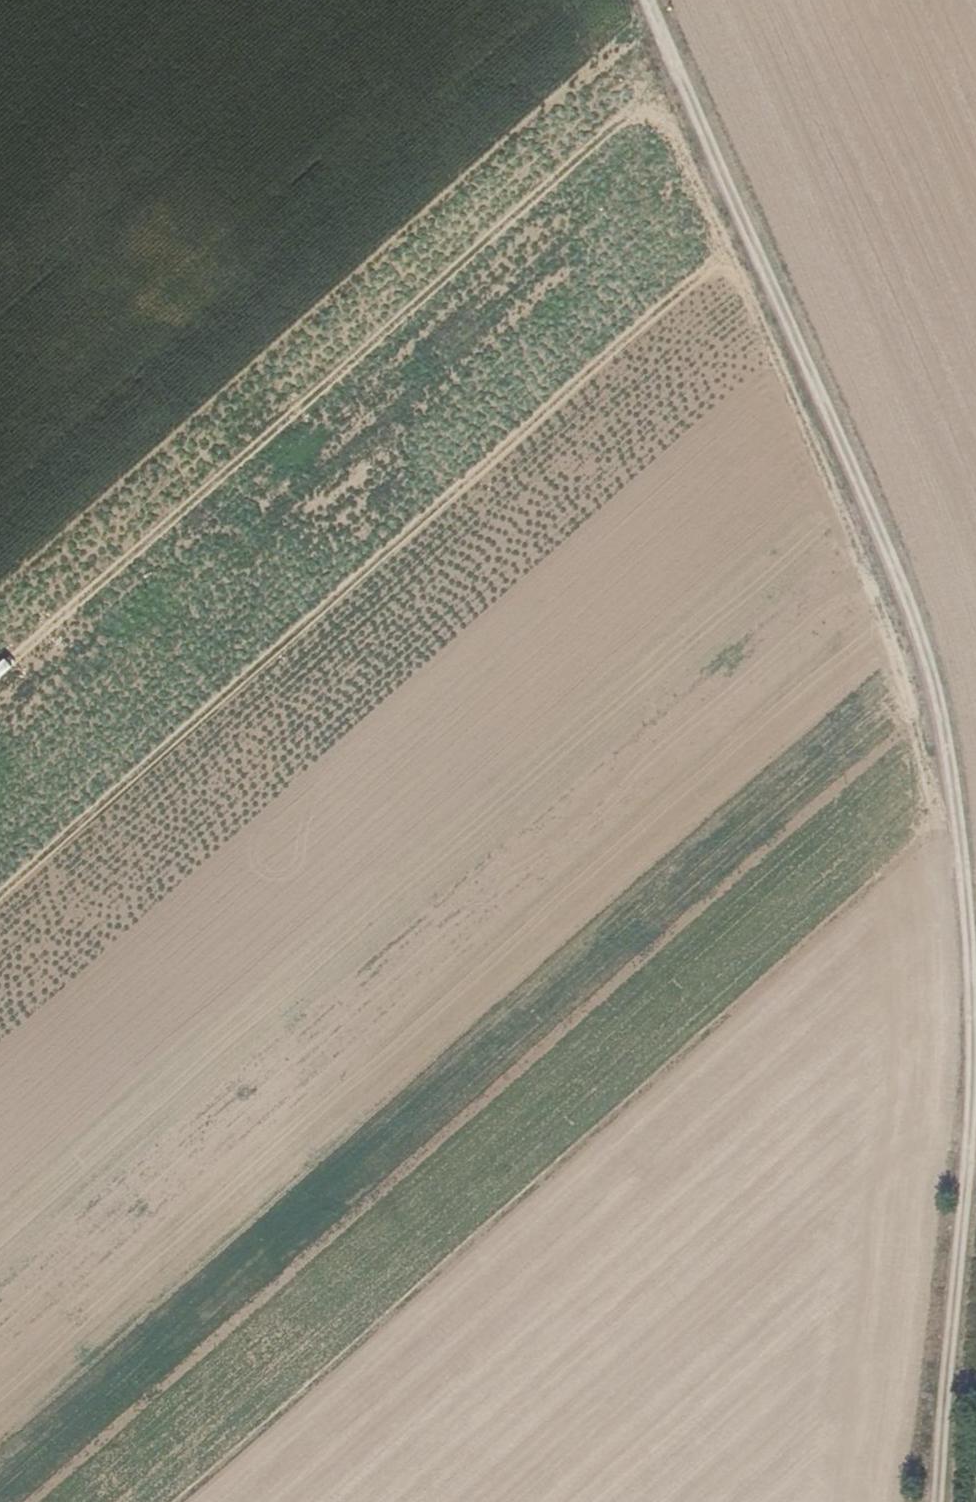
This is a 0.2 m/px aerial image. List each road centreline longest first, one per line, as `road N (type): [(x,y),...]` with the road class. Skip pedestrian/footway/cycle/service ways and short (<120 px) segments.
road 1 (track): [(969,1100),(975,946),(936,680),(657,0)]
road 2 (track): [(969,1100),(946,1501)]

